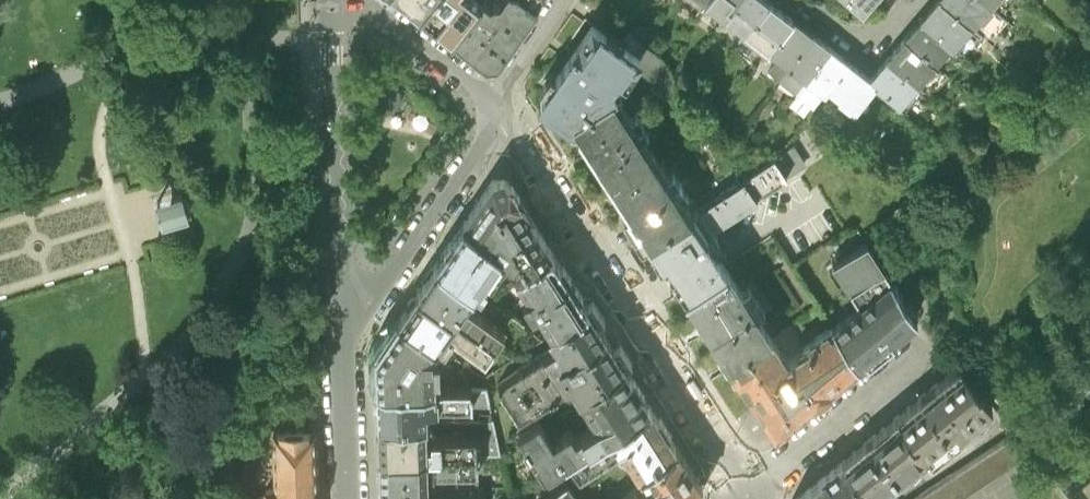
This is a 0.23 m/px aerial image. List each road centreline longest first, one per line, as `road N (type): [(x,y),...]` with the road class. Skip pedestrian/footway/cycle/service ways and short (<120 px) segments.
road 1 (residential): [(747,495),(493,110)]
road 2 (residential): [(340,308),(329,5)]
road 3 (residential): [(340,308),(381,299),(486,147),(493,110)]
road 4 (residential): [(925,351),(747,495)]
road 5 (residential): [(493,110),(368,8),(329,5)]
road 6 (residential): [(348,498),(340,308)]
road 7 (residential): [(916,0),(885,30),(867,36),(832,27),(796,0)]
road 8 (residential): [(493,110),(565,0)]

